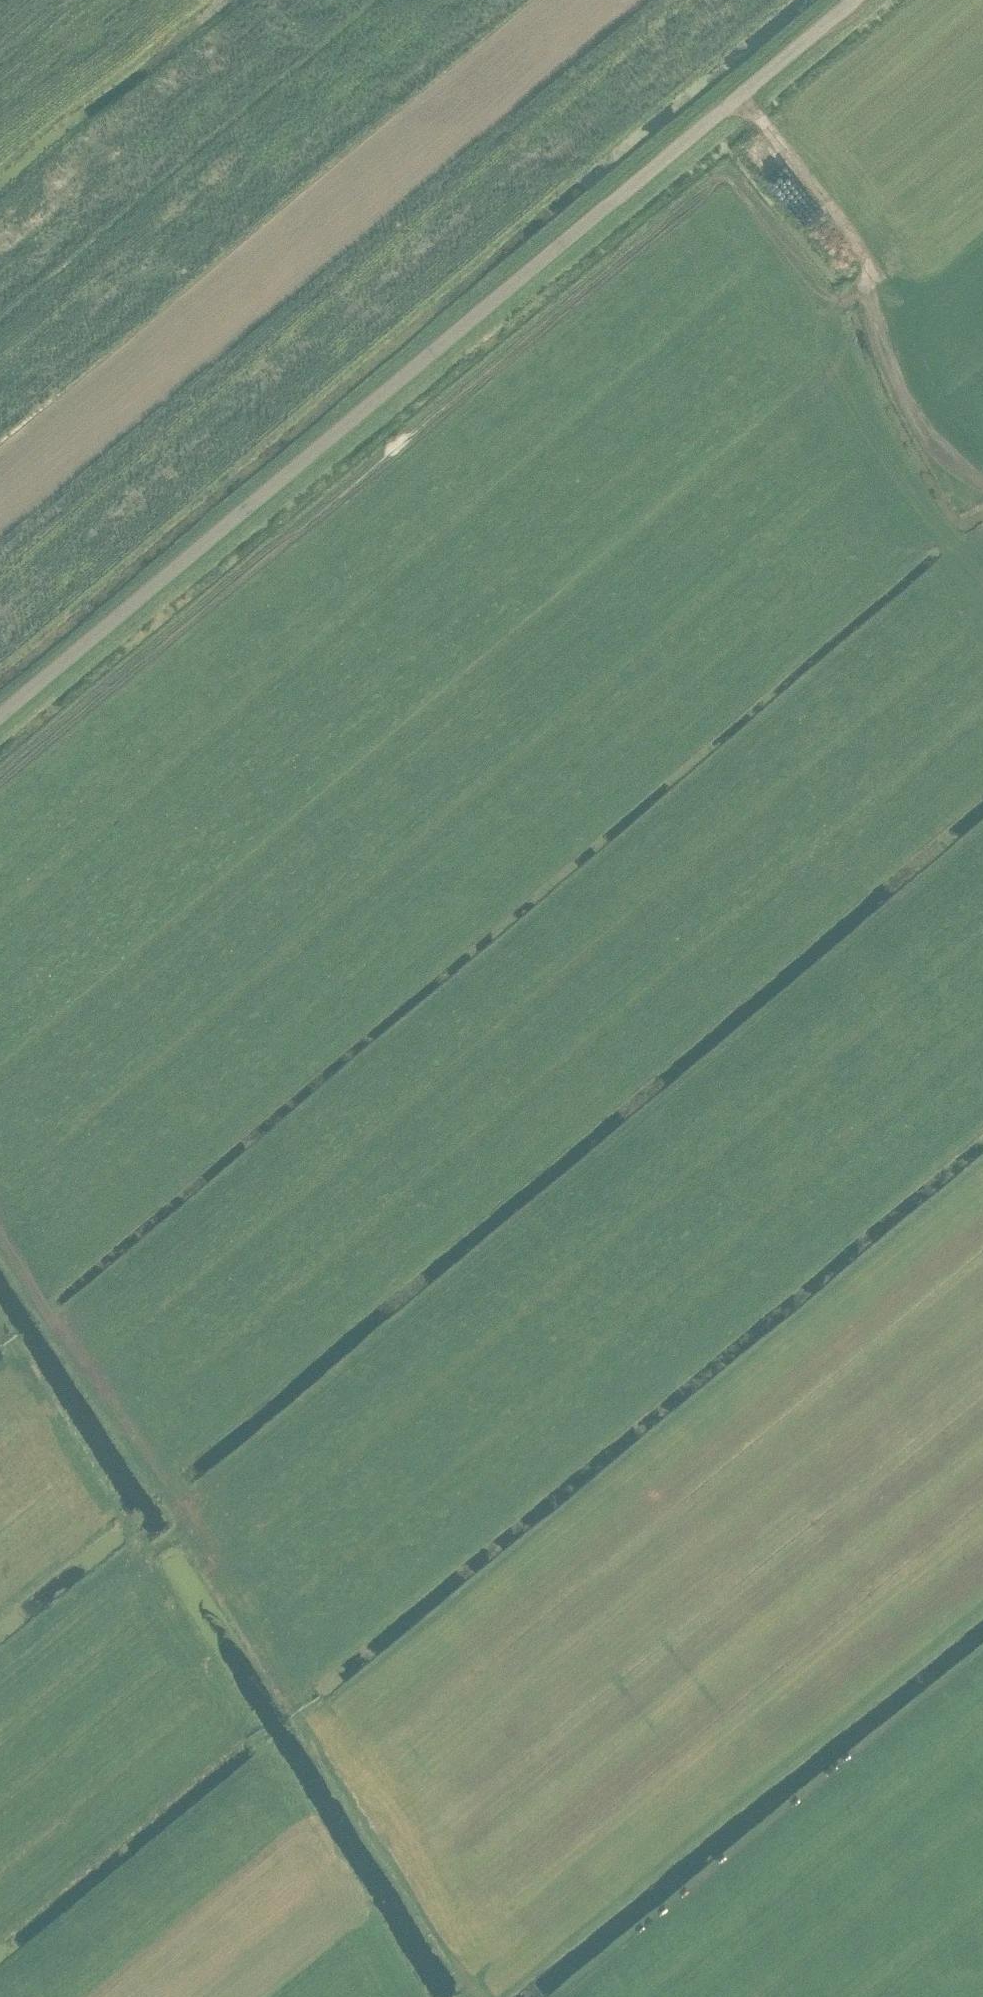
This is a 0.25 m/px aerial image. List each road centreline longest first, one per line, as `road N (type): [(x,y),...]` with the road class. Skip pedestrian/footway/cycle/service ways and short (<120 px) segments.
road 1 (unclassified): [(0,716),(856,0)]

